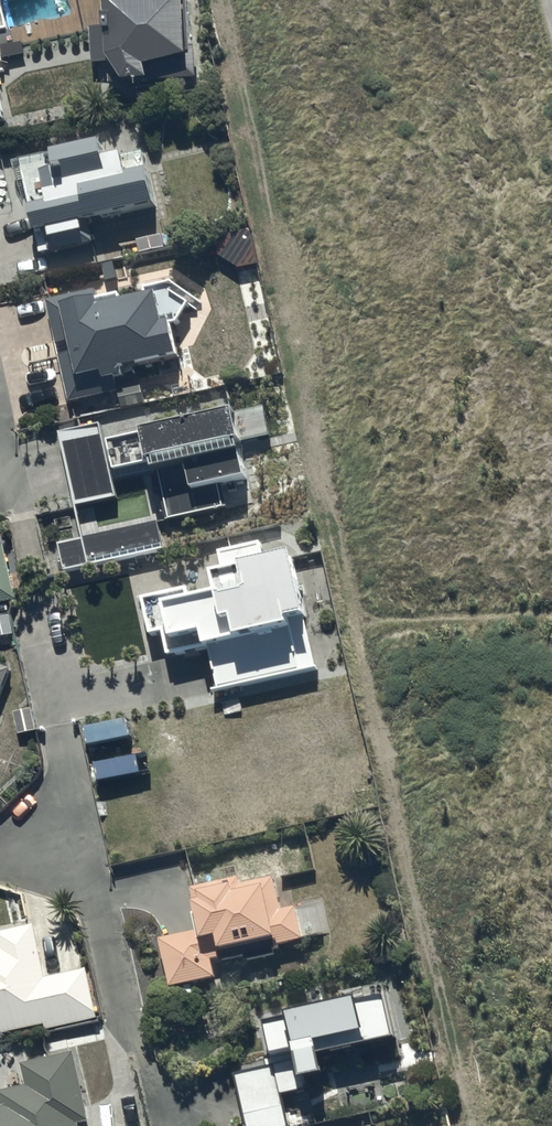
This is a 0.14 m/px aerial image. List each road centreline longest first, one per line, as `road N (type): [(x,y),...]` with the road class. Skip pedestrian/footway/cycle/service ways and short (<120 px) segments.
road 1 (residential): [(0,857),(24,852),(90,877),(121,1009)]

